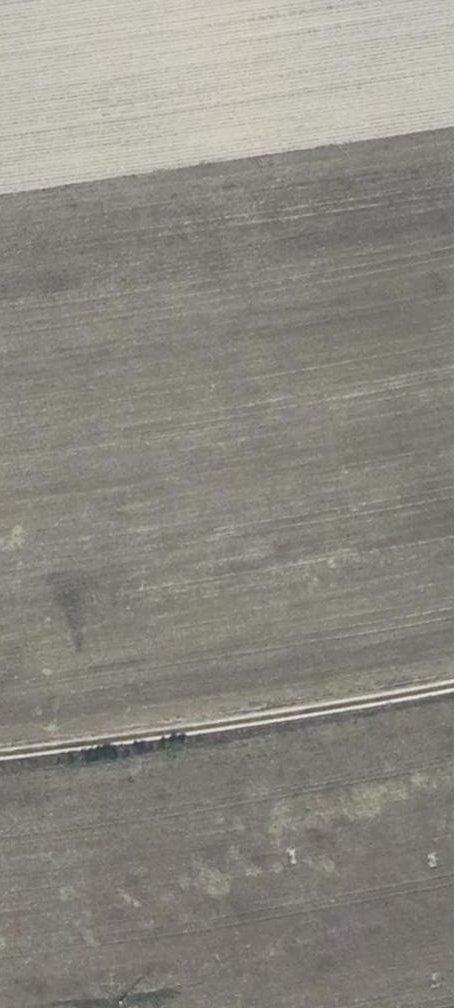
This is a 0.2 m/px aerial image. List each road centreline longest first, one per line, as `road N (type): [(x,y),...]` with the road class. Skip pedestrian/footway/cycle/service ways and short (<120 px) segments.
road 1 (track): [(453,678),(0,753)]

